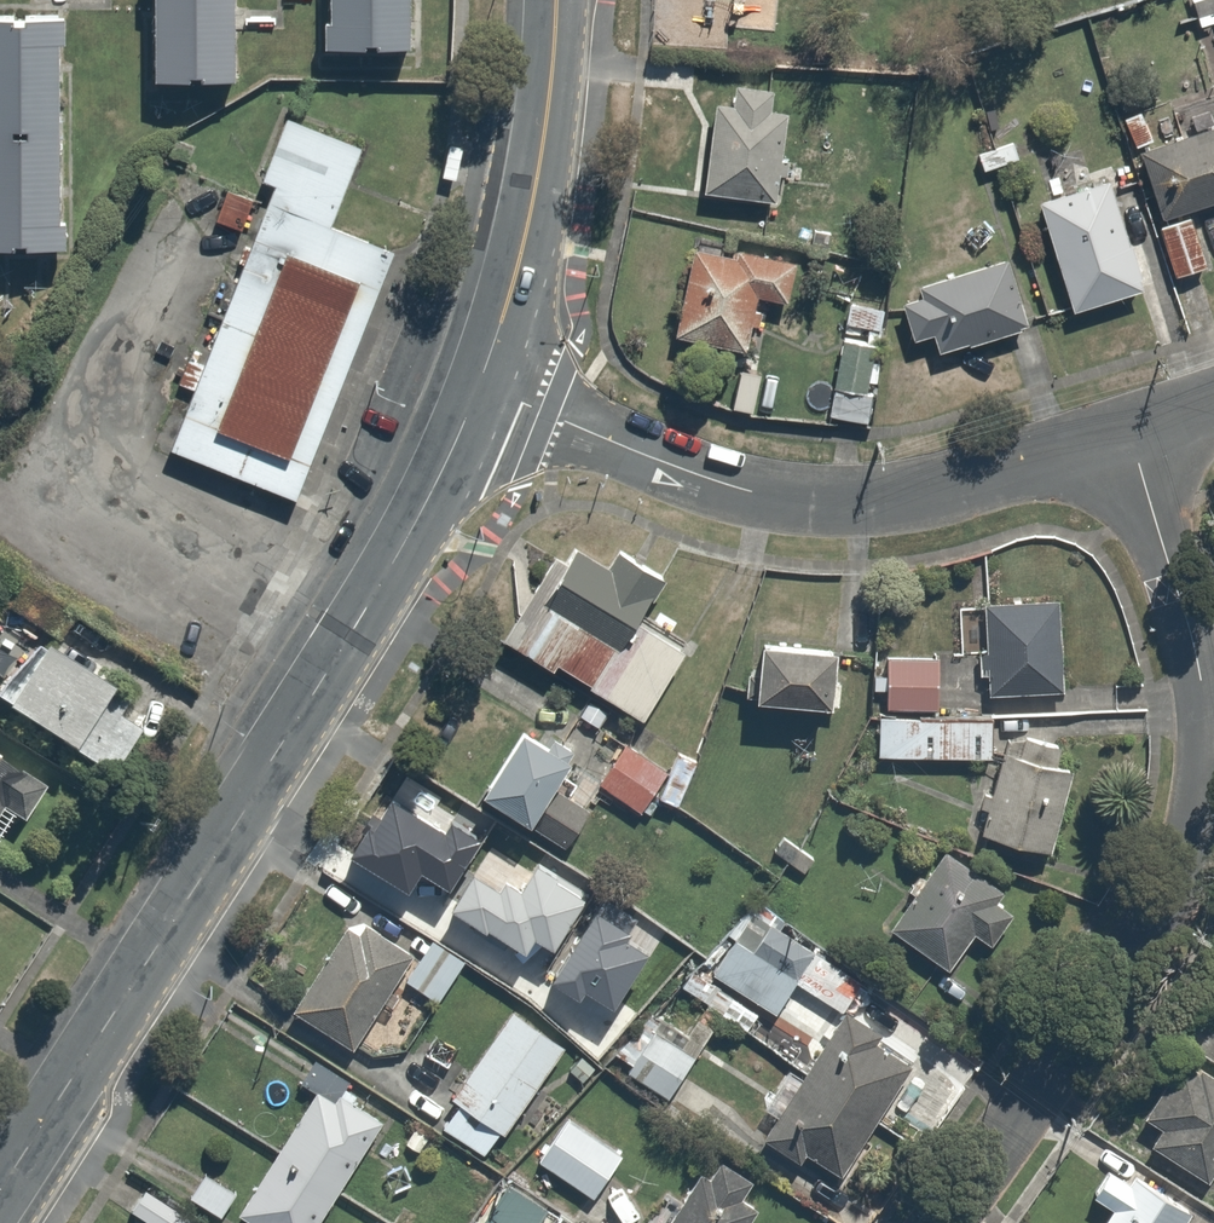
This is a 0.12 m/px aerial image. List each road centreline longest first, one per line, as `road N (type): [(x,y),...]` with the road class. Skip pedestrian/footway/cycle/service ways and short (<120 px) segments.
road 1 (secondary): [(0,1191),(356,624),(427,500),(479,381)]
road 2 (residential): [(953,1222),(1157,939),(1197,839),(1212,744),(1207,669),(1139,436)]
road 3 (residential): [(479,381),(651,455),(754,492),(809,502),(866,502),(978,483),(1139,436)]
road 4 (secondary): [(479,381),(532,205),(552,87),(555,0)]

